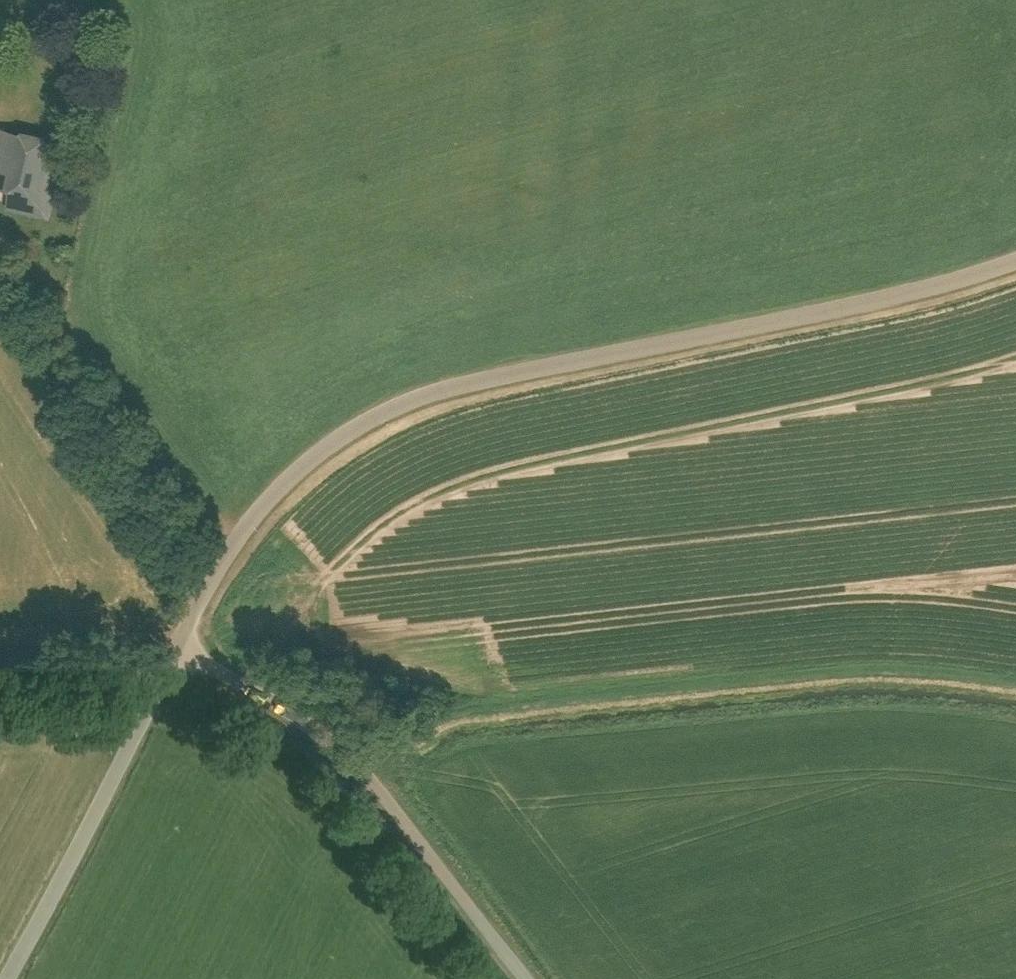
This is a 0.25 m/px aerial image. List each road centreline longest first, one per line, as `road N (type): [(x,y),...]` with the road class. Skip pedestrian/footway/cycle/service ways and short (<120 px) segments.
road 1 (unclassified): [(174,657),(212,577),(256,512),(298,470),(392,409),(451,385),(872,301),(1015,259)]
road 2 (unclassified): [(532,978),(324,735),(271,700),(174,657)]
road 3 (unclassified): [(7,978),(174,657)]

